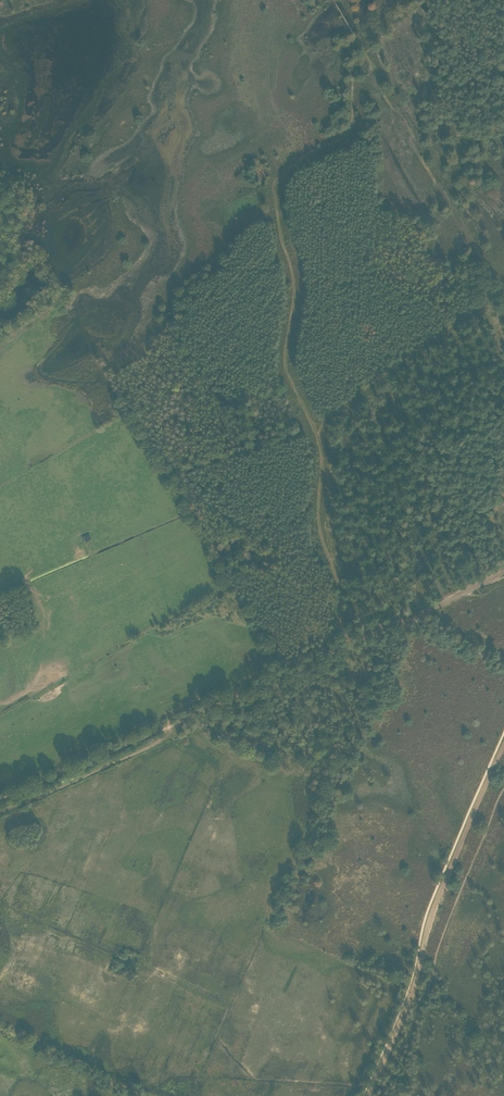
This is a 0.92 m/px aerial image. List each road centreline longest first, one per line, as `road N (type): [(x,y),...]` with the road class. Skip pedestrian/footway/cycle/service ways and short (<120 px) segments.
road 1 (track): [(441,602),(413,604),(176,711),(157,743),(0,813)]
road 2 (track): [(503,746),(429,922),(409,1003),(369,1095)]
road 3 (track): [(323,426),(318,508),(341,614),(323,654)]

